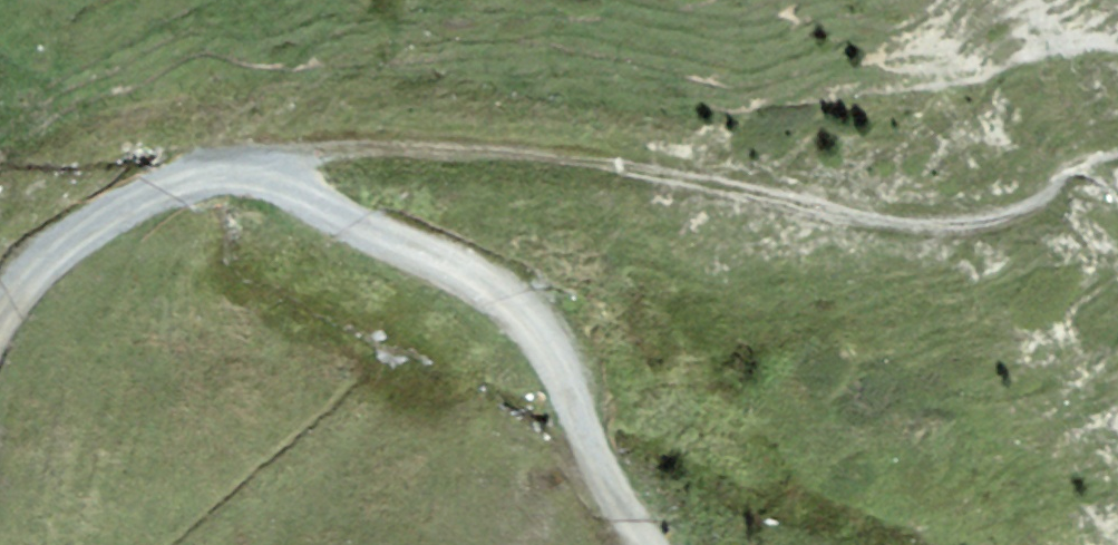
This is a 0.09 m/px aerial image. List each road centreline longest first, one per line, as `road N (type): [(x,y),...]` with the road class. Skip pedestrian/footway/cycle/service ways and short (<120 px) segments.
road 1 (track): [(1117,156),(1061,180),(1029,209),(984,222),(923,224),(628,167),(369,149),(288,155),(242,172)]
road 2 (track): [(0,310),(41,262),(132,200),(186,179),(242,172),(299,188),(454,267),(523,316),(549,346),(604,482),(644,544)]

